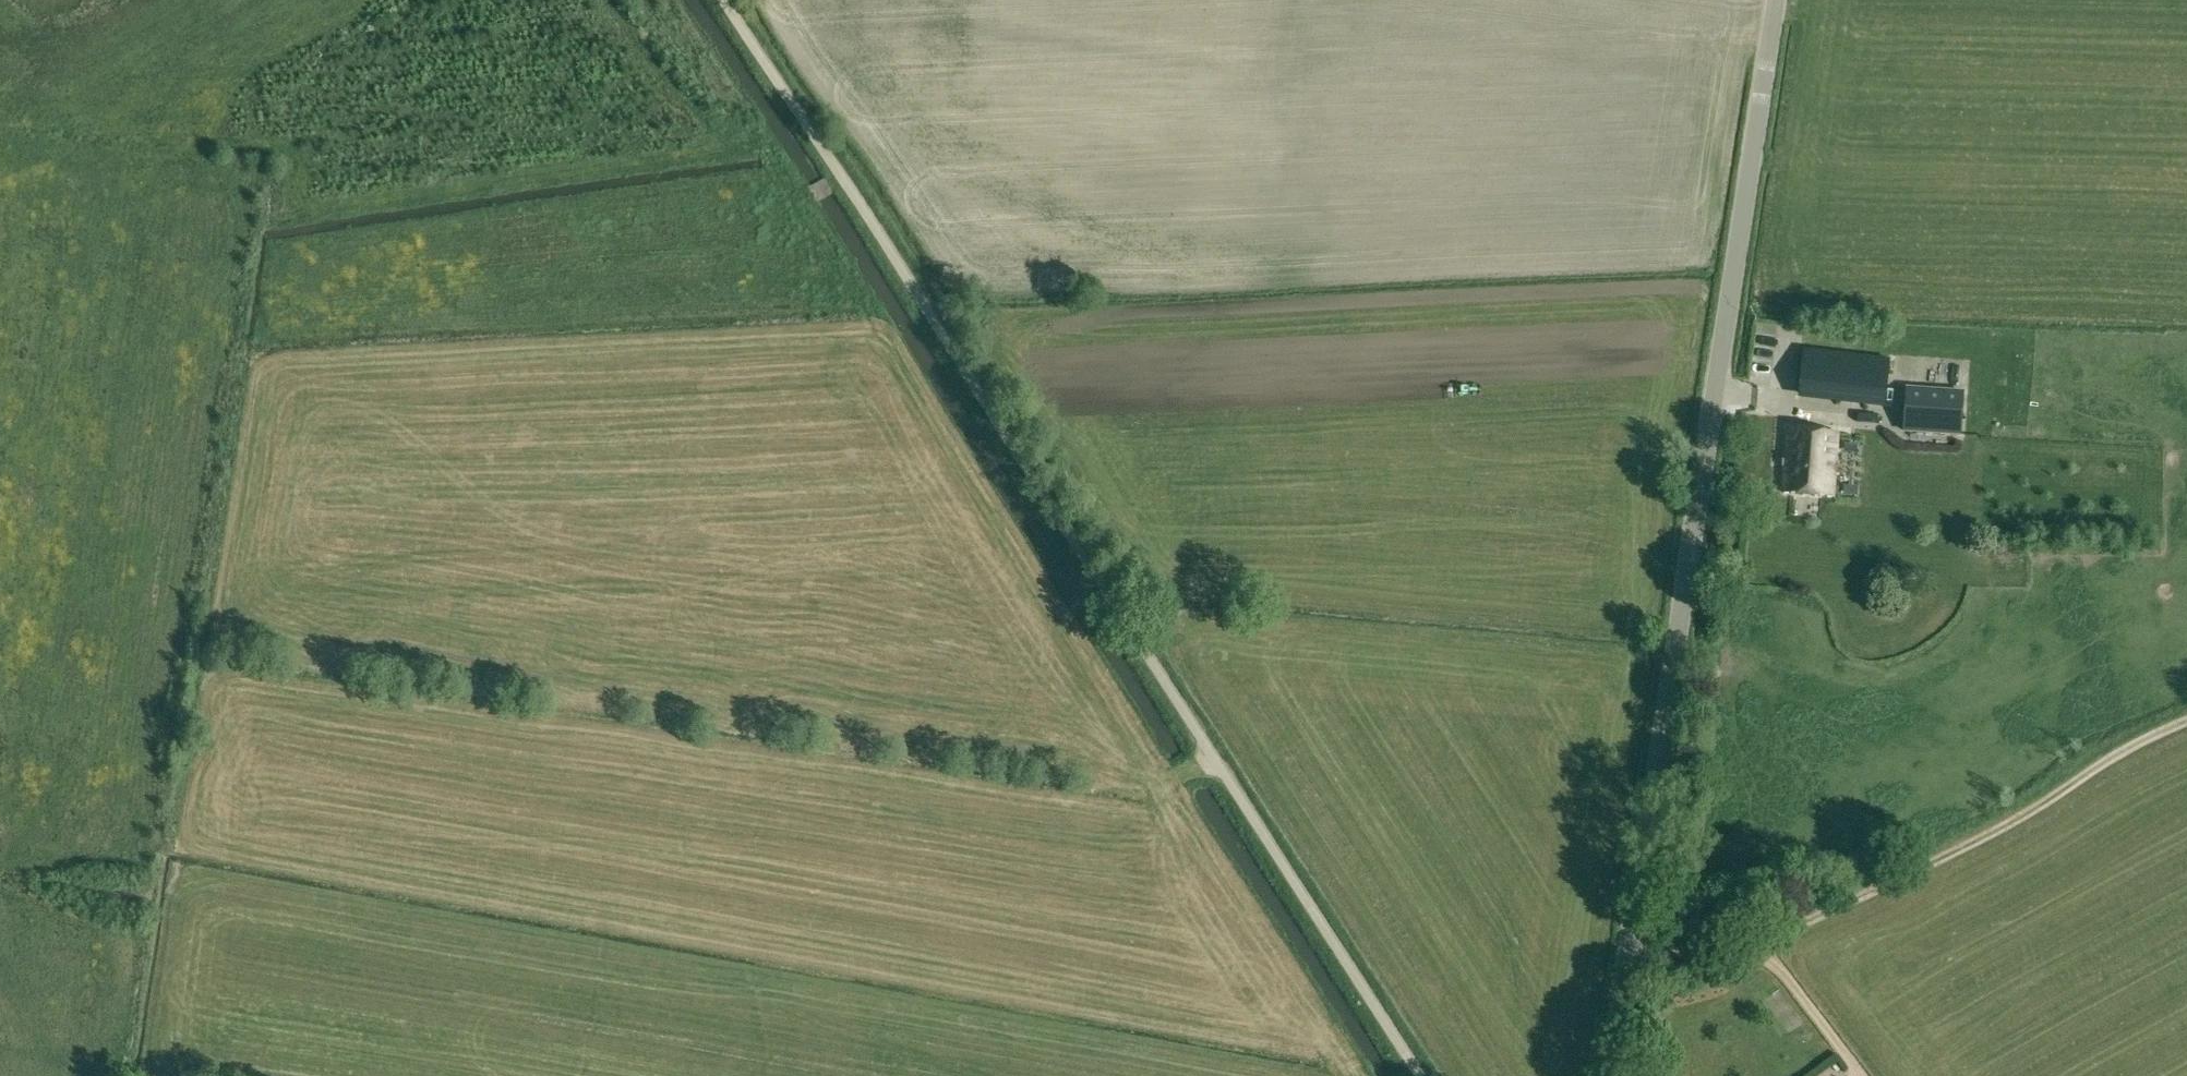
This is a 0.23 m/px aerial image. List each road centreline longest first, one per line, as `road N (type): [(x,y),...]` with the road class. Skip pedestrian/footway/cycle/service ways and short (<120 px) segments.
road 1 (unclassified): [(1611,1075),(1779,0)]
road 2 (track): [(1631,947),(1686,951),(1743,938),(1942,850),(2186,725)]

